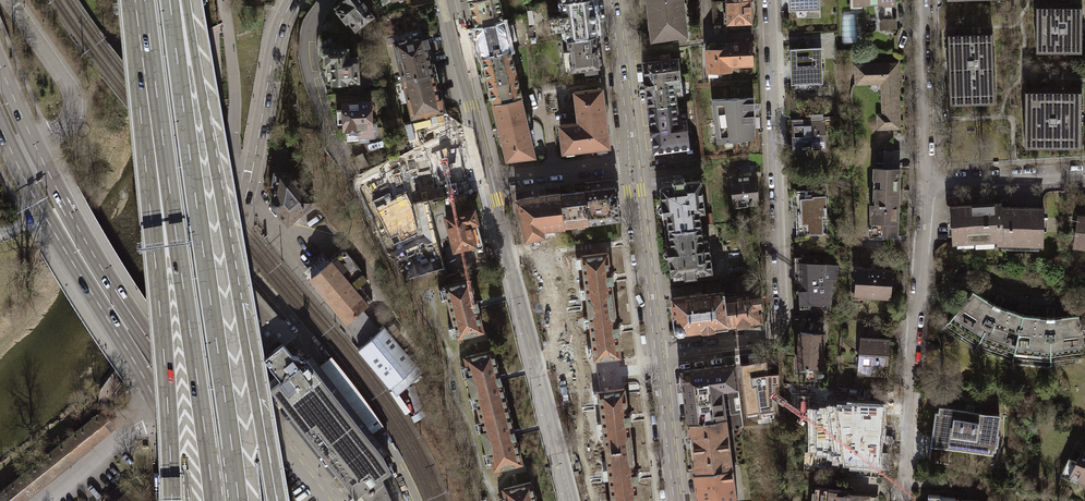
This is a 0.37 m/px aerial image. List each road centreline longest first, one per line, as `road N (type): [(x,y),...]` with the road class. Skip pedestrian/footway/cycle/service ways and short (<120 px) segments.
road 1 (motorway): [(277,500),(185,0)]
road 2 (motorway): [(239,500),(173,0)]
road 3 (motorway): [(146,49),(213,500)]
road 4 (motorway): [(146,49),(172,500)]
road 5 (residential): [(772,0),(780,319),(755,340),(656,352)]
road 6 (residential): [(486,182),(495,221),(508,235),(575,500)]
road 7 (primary): [(0,129),(160,410)]
road 8 (residential): [(925,182),(900,500)]
road 9 (primary): [(150,341),(34,143)]
road 10 (tertiary): [(294,0),(275,43),(246,195)]
road 11 (residential): [(246,195),(232,156),(224,0)]
road 12 (residential): [(325,500),(208,342)]
road 13 (tertiary): [(656,352),(630,165)]
road 14 (residential): [(326,0),(312,19),(307,58),(327,131),(350,174)]
road 15 (residential): [(445,0),(486,182)]
road 16 (residential): [(918,0),(925,182)]
road 17 (residential): [(34,143),(64,126),(74,101),(8,0)]
road 18 (tertiary): [(630,165),(612,0)]
road 19 (residential): [(925,182),(1084,173)]
road 20 (tertiary): [(672,500),(656,352)]
road 21 (unclassified): [(160,410),(46,500)]
road 22 (residential): [(486,182),(630,165)]
road 23 (primary): [(226,444),(150,341)]

